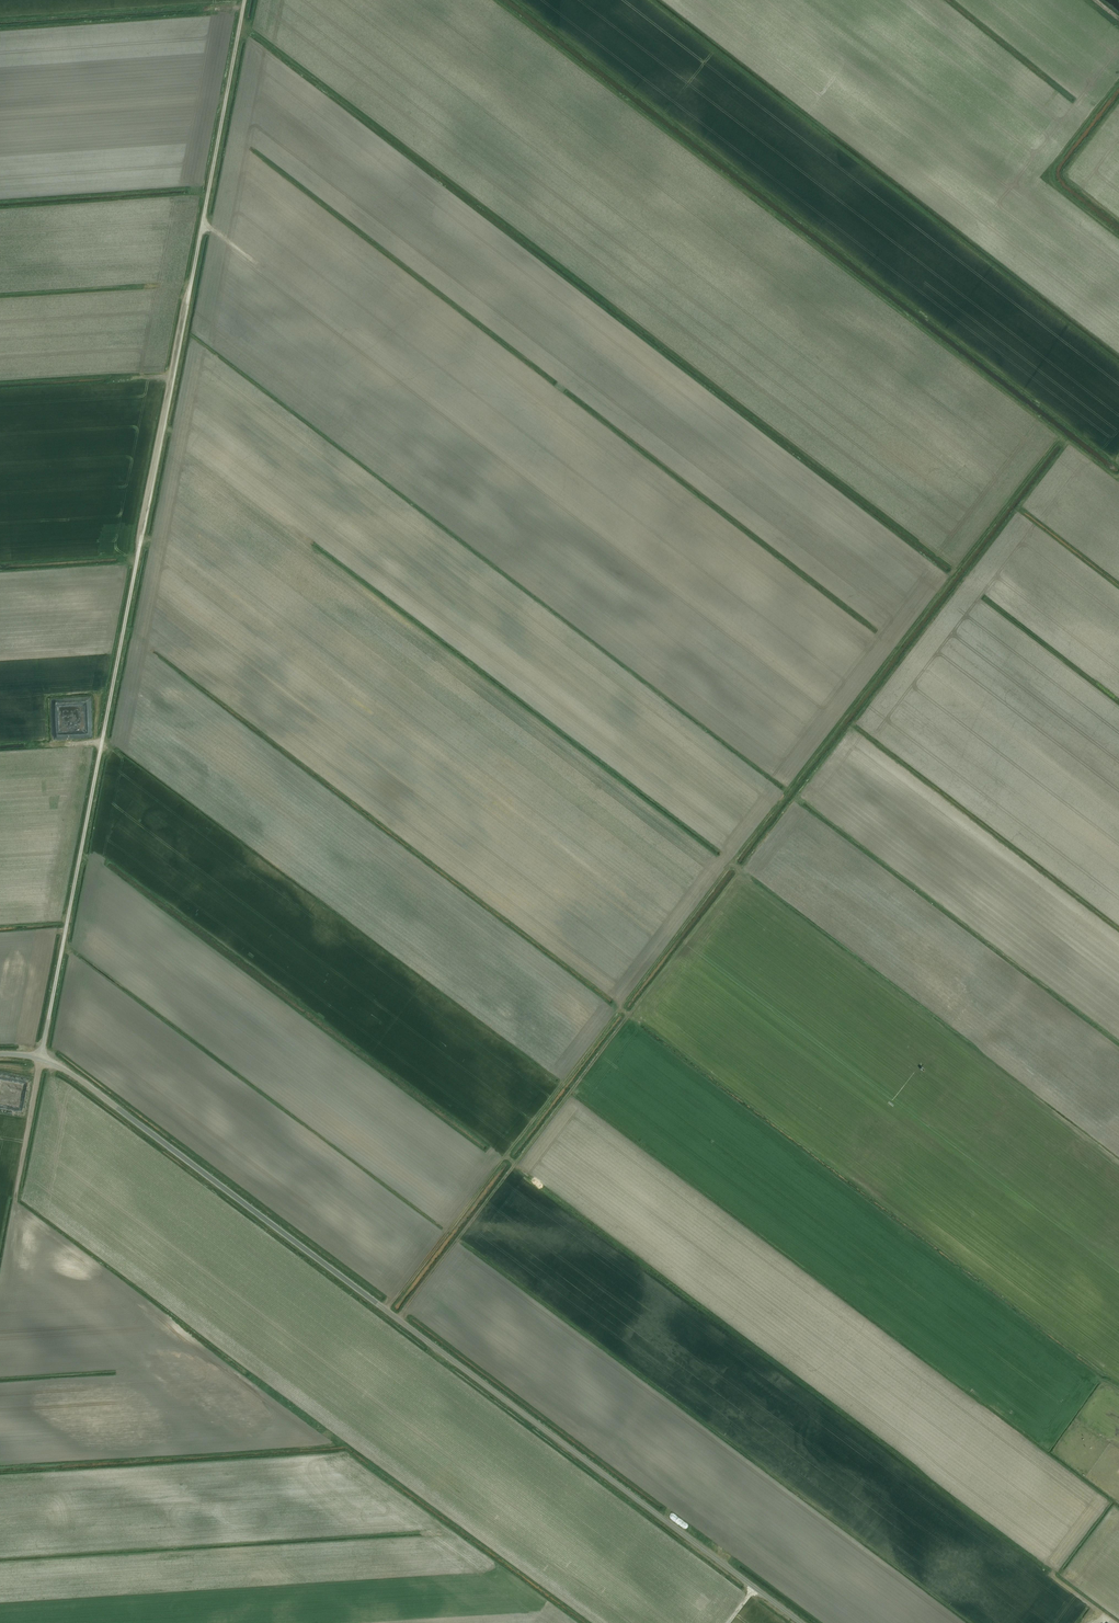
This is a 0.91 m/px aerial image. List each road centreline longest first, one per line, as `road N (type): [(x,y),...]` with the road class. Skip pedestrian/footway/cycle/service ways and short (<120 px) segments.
road 1 (unclassified): [(801,1622),(41,1059)]
road 2 (unclassified): [(41,1059),(141,535)]
road 3 (unclassified): [(186,303),(245,0)]
road 4 (track): [(141,535),(186,303)]
road 5 (track): [(16,1185),(41,1059)]

